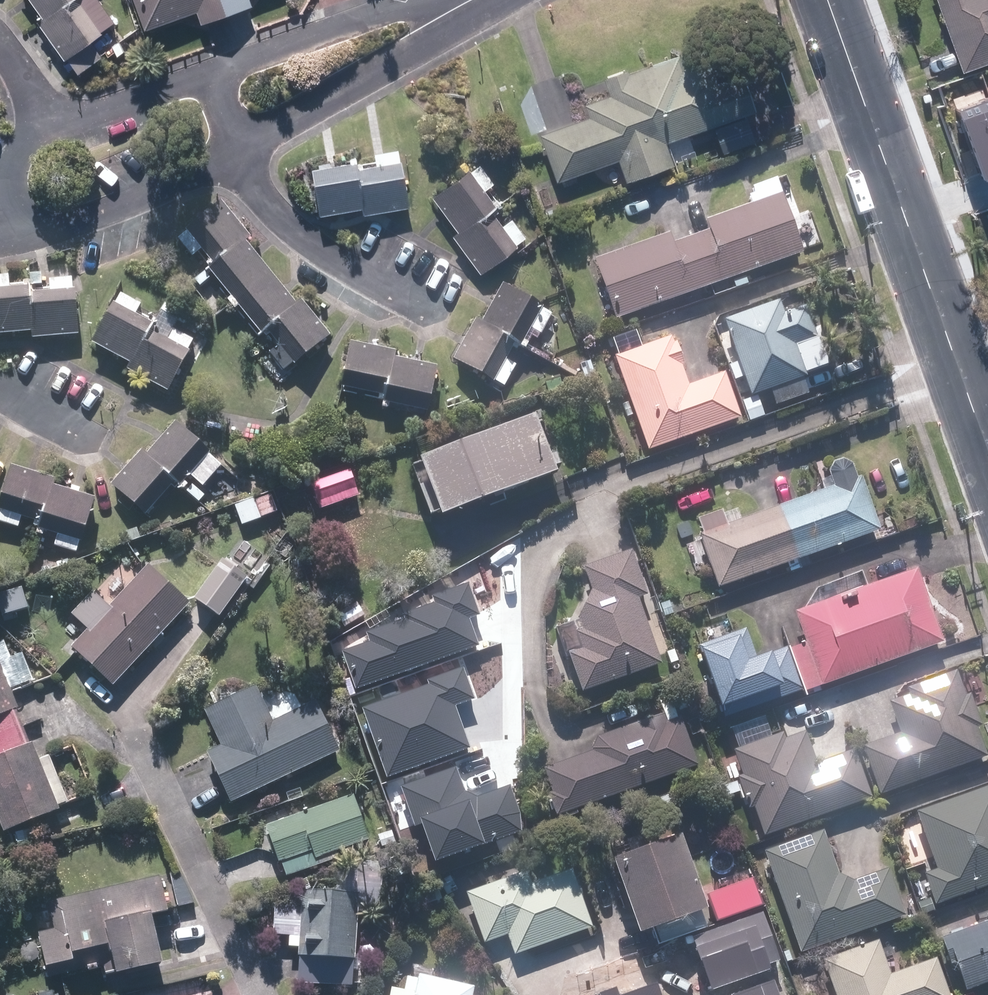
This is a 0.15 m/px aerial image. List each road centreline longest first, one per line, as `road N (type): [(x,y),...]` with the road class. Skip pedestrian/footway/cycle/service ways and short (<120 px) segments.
road 1 (secondary): [(987,461),(827,0)]
road 2 (residential): [(483,0),(404,56),(236,153)]
road 3 (residential): [(236,153),(62,227),(30,227),(7,207)]
road 4 (residential): [(413,305),(311,244),(278,215),(236,153)]
road 5 (residential): [(51,128),(213,74)]
road 6 (residential): [(213,74),(347,24)]

